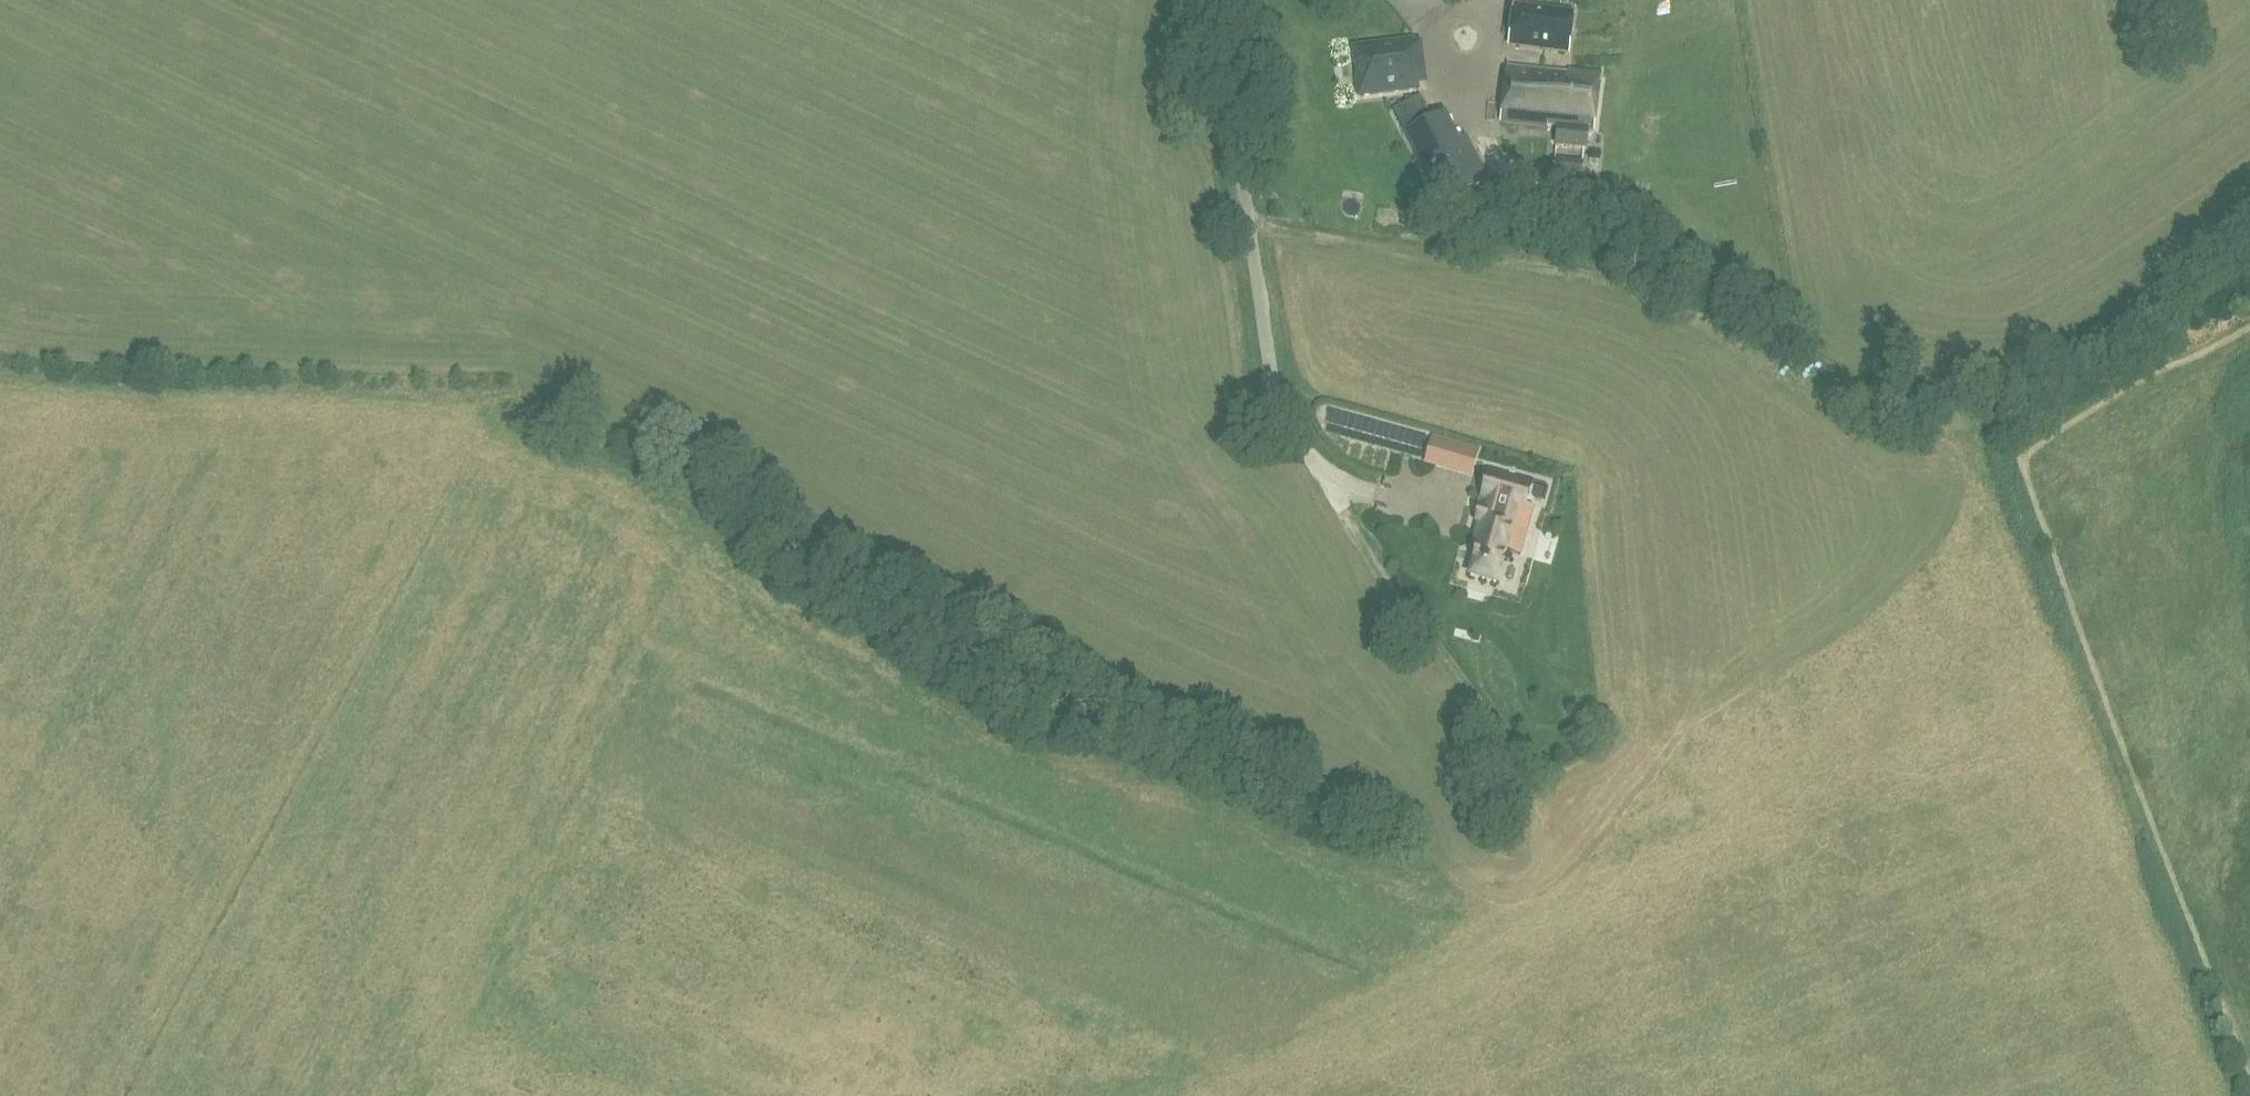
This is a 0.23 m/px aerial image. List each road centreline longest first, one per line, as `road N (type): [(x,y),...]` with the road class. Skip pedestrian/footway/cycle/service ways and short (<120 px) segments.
road 1 (unclassified): [(1330,483),(1271,375),(1238,146),(1246,0)]
road 2 (track): [(1330,483),(1522,798),(1534,831),(1533,867)]

